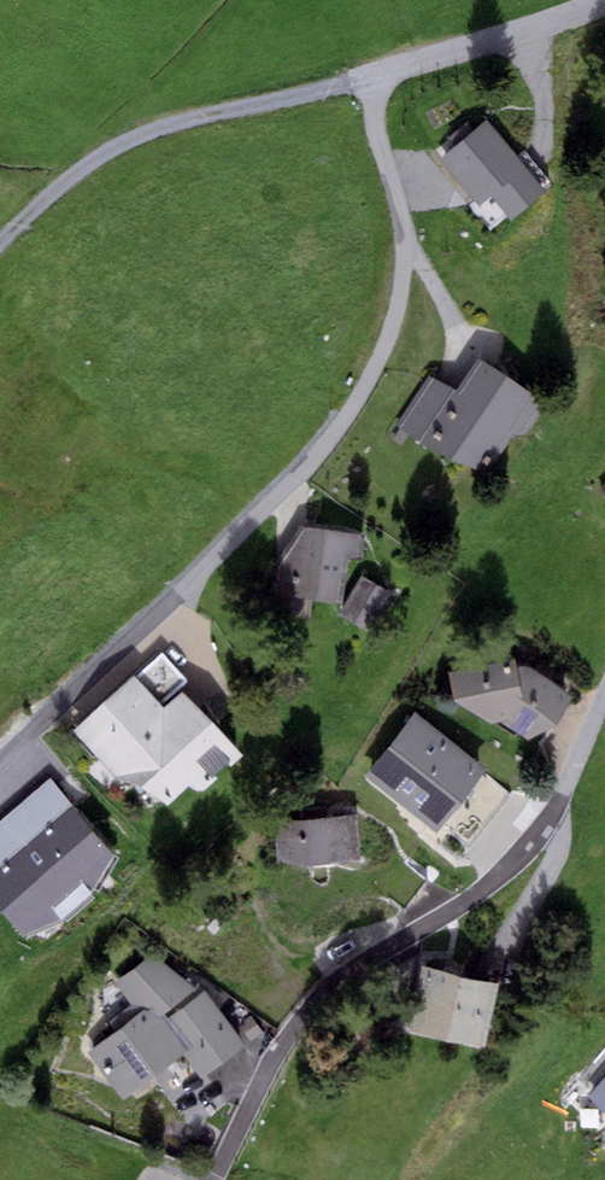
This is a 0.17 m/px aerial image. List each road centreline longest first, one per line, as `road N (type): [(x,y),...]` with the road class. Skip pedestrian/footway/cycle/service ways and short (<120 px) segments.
road 1 (residential): [(0,770),(298,480),(363,388),(389,331),(403,248),(364,85),(604,0)]
road 2 (residential): [(214,1179),(310,1007),(461,906),(512,862),(556,807),(604,696)]
road 3 (track): [(0,239),(48,190),(119,148),(364,85)]

